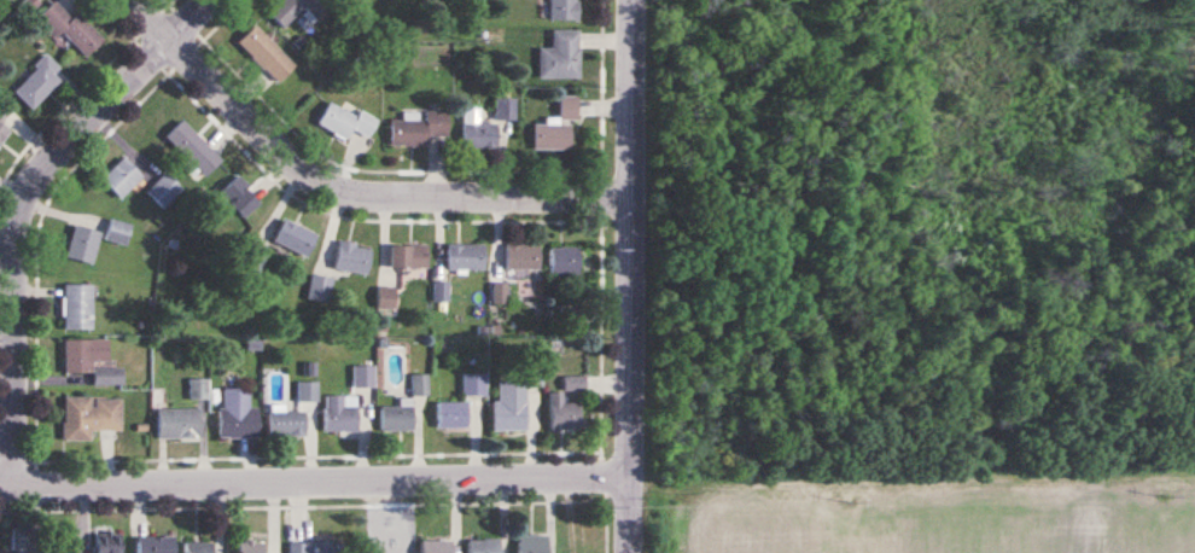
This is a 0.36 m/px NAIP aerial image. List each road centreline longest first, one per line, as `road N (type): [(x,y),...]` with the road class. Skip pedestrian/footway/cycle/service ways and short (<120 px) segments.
road 1 (residential): [(0,487),(629,476)]
road 2 (residential): [(630,197),(321,184),(285,157),(134,0)]
road 3 (residential): [(14,487),(19,198),(210,0)]
road 4 (tertiary): [(630,552),(630,0)]

